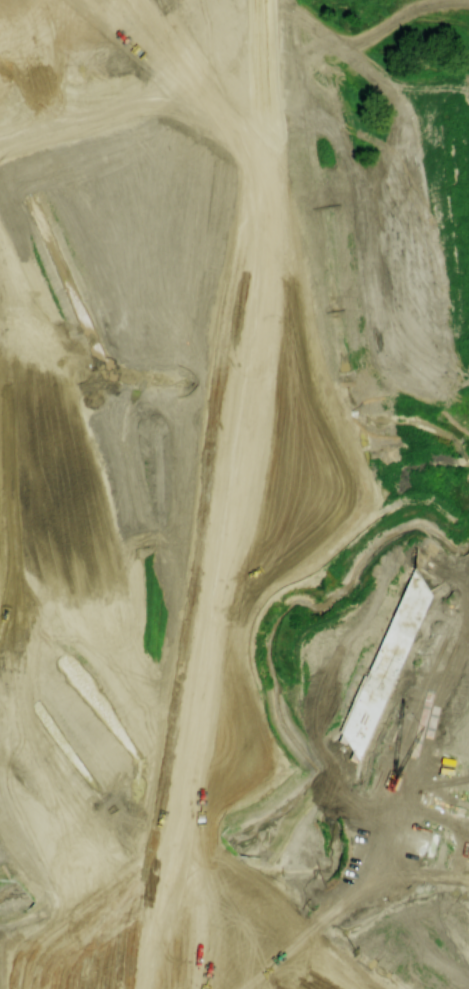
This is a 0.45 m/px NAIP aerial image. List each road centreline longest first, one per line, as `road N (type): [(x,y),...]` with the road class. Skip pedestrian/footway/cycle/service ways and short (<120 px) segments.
road 1 (trunk): [(190,777),(254,382),(266,189)]
road 2 (trunk): [(77,656),(0,212)]
road 3 (trunk): [(94,905),(77,656)]
road 4 (trunk): [(149,983),(190,777)]
road 5 (trunk): [(266,189),(261,0)]

